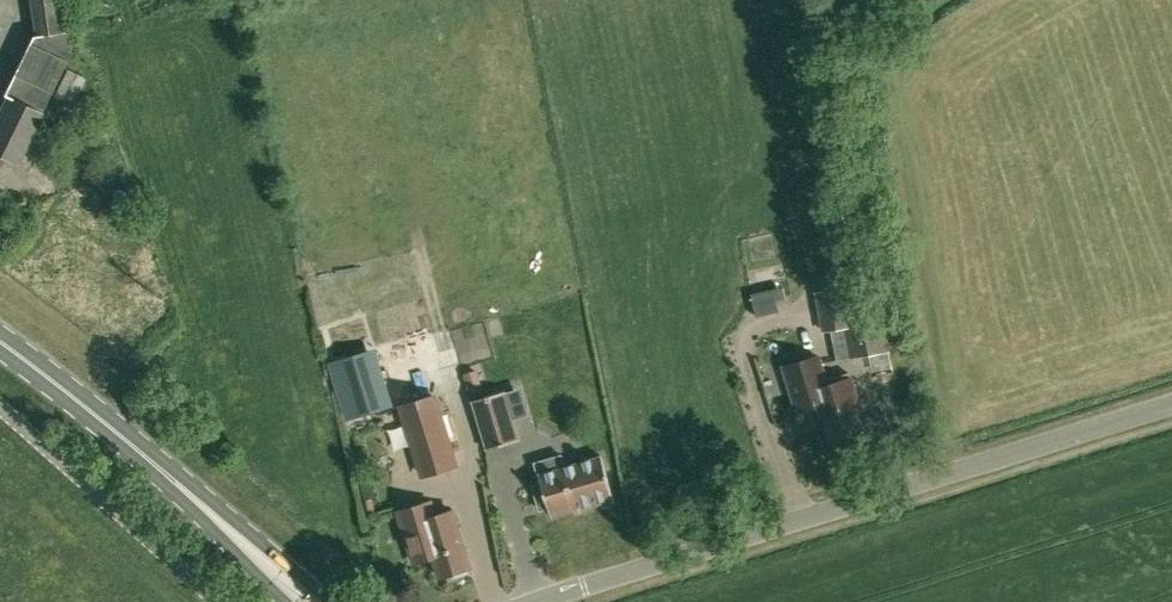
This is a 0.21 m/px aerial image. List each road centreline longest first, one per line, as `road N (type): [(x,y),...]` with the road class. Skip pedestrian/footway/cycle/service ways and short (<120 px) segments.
road 1 (unclassified): [(523,601),(1171,401)]
road 2 (secondary): [(307,601),(0,346)]

